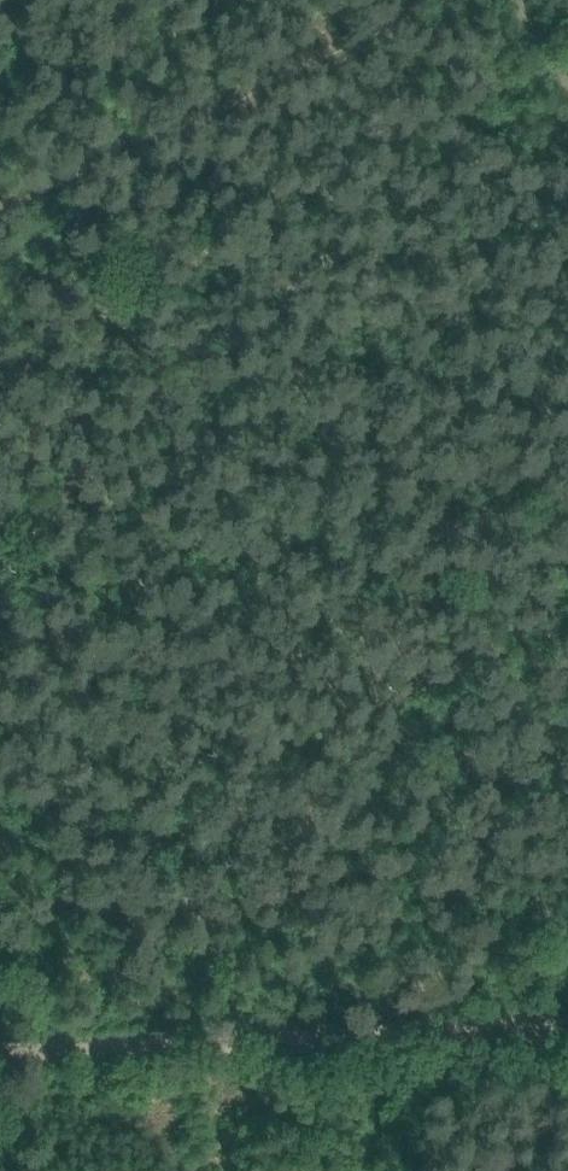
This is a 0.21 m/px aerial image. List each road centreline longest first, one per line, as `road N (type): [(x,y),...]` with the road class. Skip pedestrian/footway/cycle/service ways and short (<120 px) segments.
road 1 (track): [(0,1054),(282,1049),(567,1030)]

